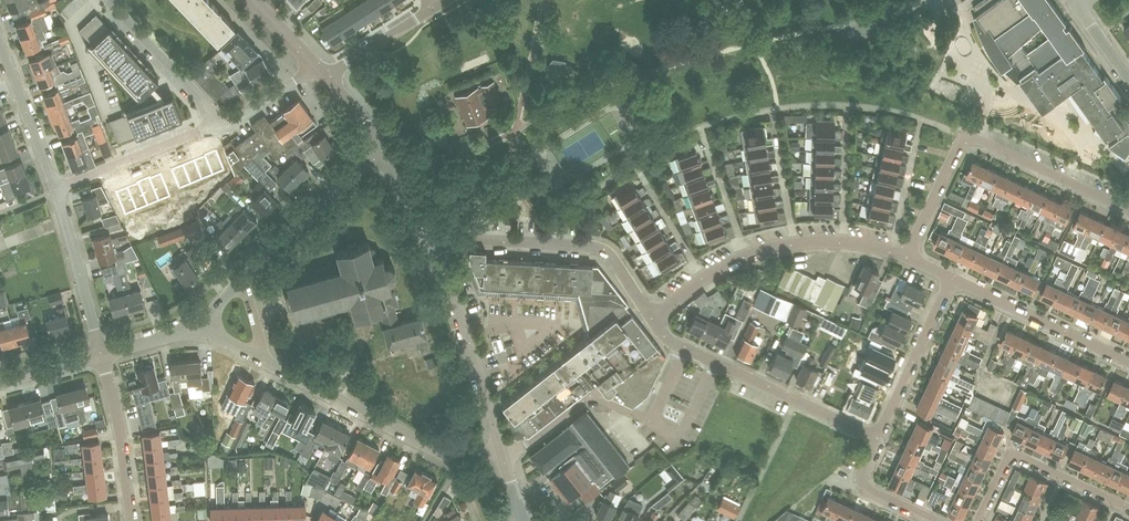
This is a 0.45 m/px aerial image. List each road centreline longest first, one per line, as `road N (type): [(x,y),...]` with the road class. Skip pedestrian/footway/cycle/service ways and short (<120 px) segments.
road 1 (residential): [(501,448),(445,456),(214,336),(180,332)]
road 2 (residential): [(1128,210),(969,138),(956,150),(908,258)]
road 3 (residential): [(908,258),(844,243),(773,249),(704,278),(652,319)]
road 4 (residential): [(180,332),(211,312),(377,146)]
road 5 (residential): [(879,438),(665,339),(652,319)]
road 6 (residential): [(652,319),(600,249),(434,239)]
road 7 (tertiary): [(501,448),(434,239)]
road 8 (residential): [(1128,508),(1012,458),(980,520)]
road 9 (residential): [(1128,362),(951,280)]
road 10 (residential): [(57,190),(219,125)]
road 11 (residential): [(879,438),(951,280)]
road 12 (residential): [(101,355),(57,190)]
road 13 (residential): [(219,125),(107,0)]
road 14 (residential): [(131,520),(101,355)]
road 15 (residential): [(57,190),(0,45)]
road 16 (residential): [(934,520),(864,486),(879,438)]
road 17 (residential): [(327,78),(433,9)]

